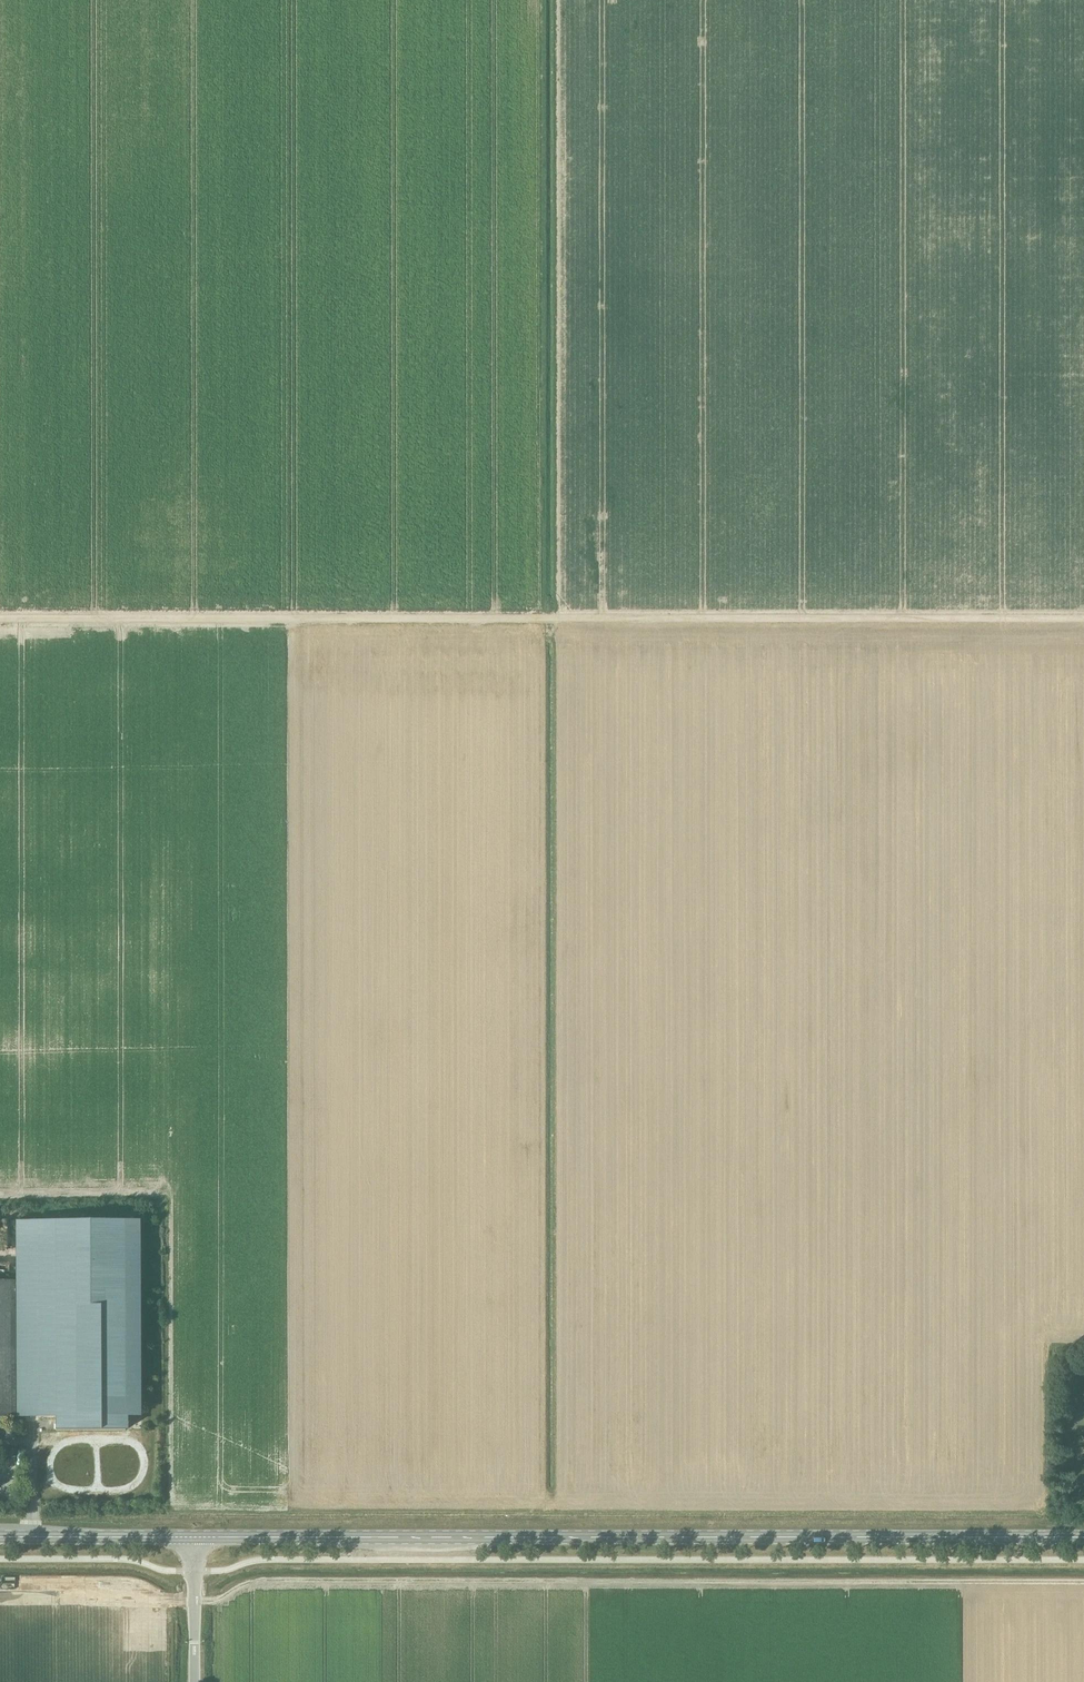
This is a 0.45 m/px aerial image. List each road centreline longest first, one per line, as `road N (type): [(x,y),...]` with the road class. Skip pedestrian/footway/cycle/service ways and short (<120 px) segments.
road 1 (track): [(0,1582),(125,1582),(175,1602),(212,1601),(270,1581),(1083,1583)]
road 2 (secondary): [(1083,1538),(194,1537)]
road 3 (secondary): [(194,1537),(0,1537)]
road 4 (unclassified): [(194,1681),(194,1537)]

